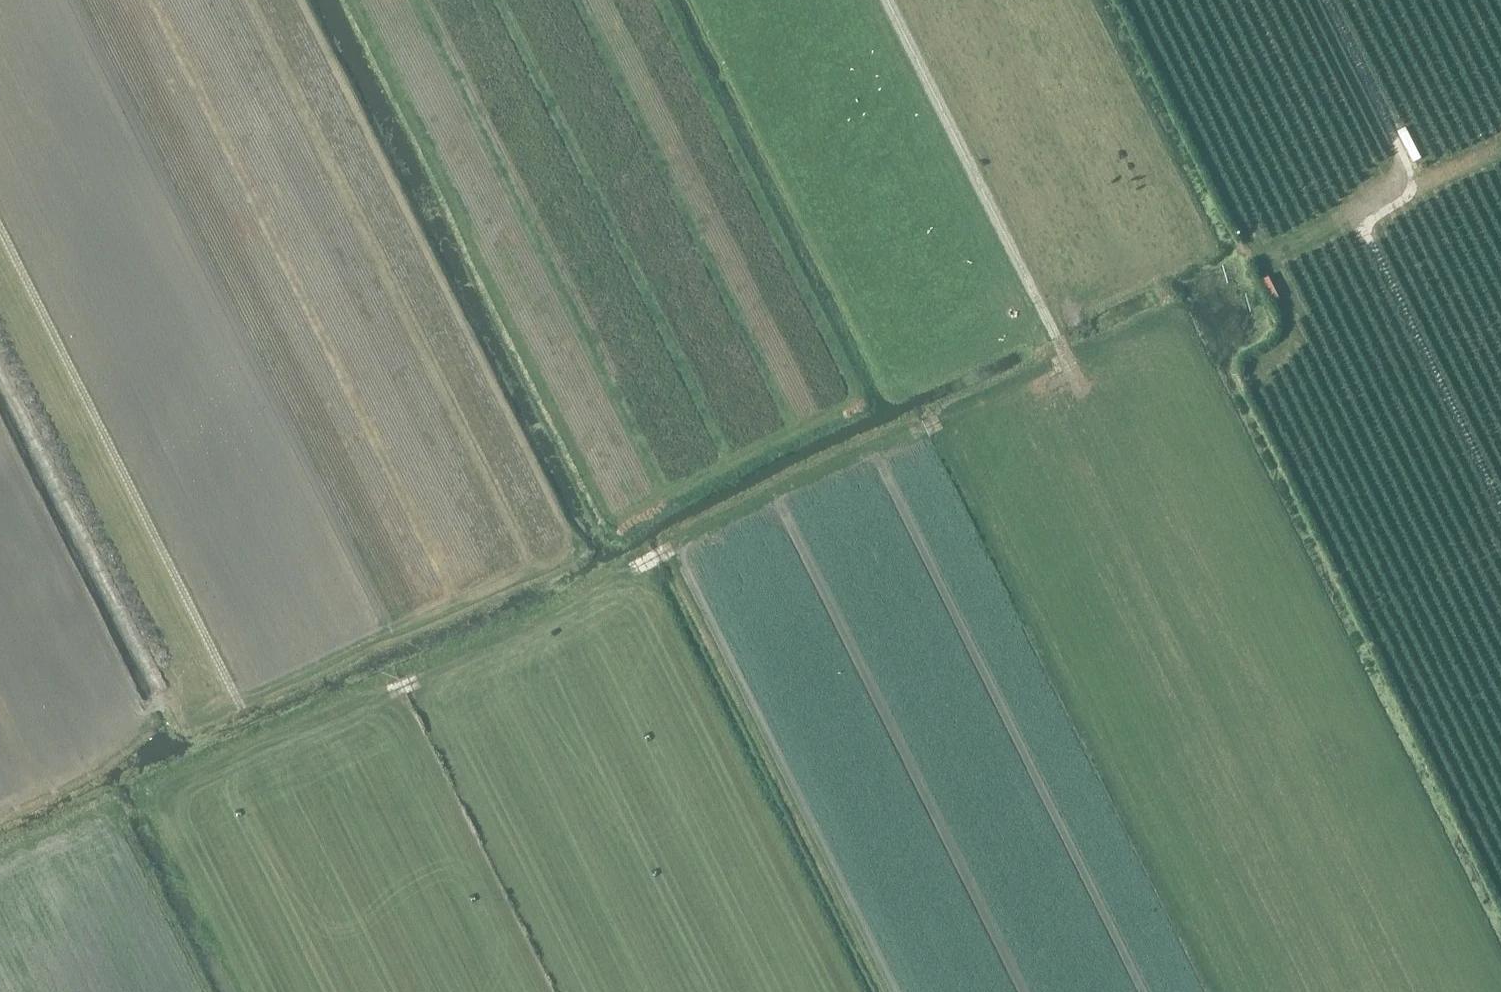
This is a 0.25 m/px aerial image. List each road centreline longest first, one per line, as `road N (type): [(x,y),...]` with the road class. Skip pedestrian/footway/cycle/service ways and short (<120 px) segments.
road 1 (track): [(387,991),(0,229)]

